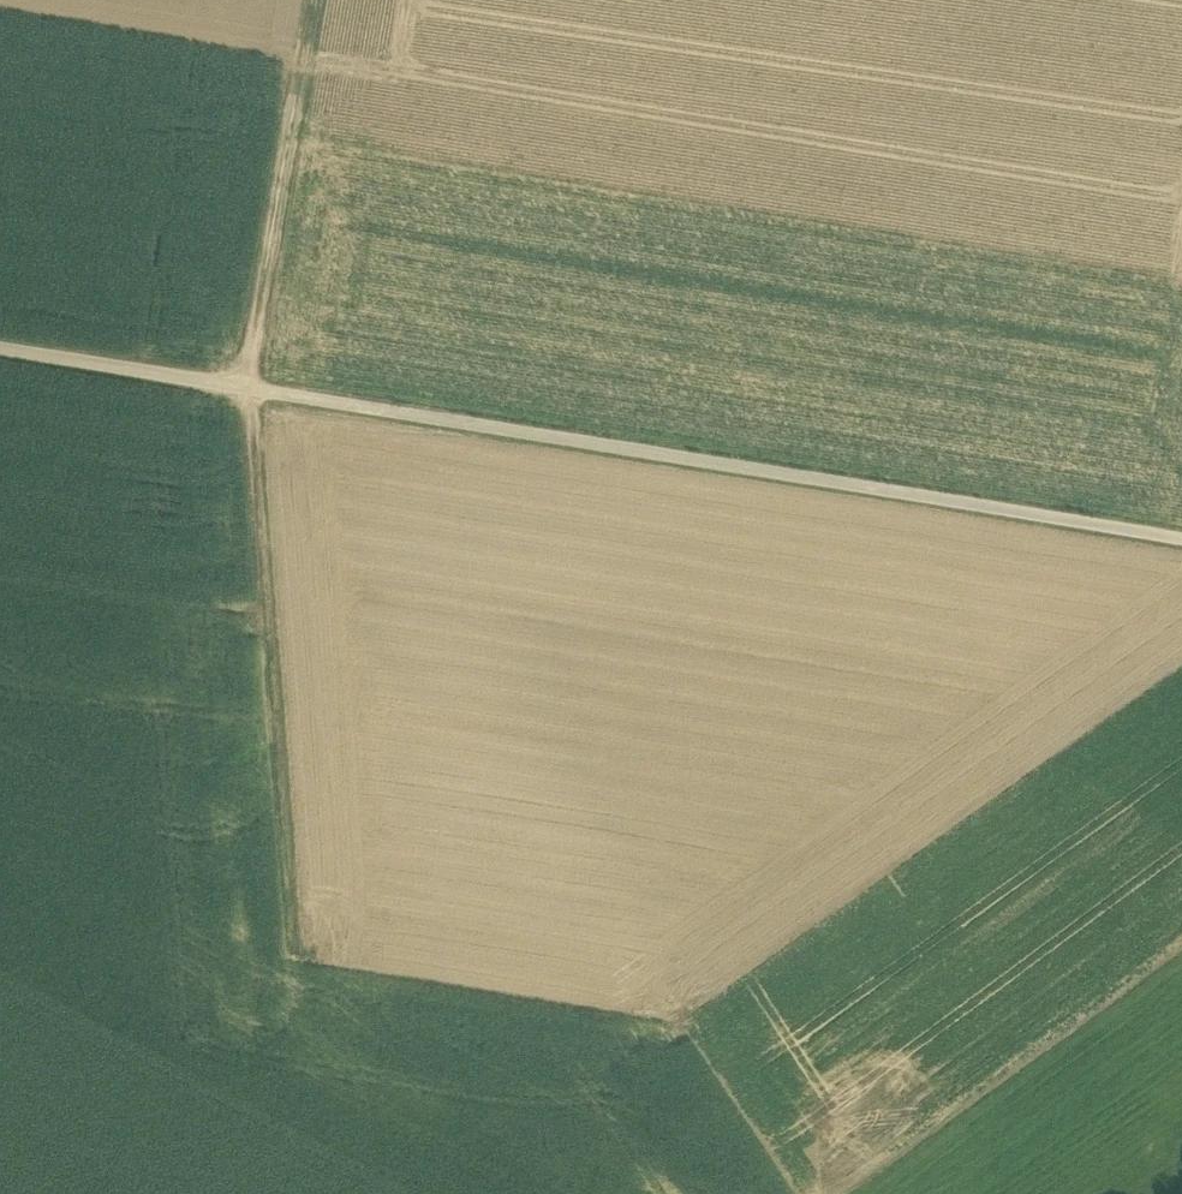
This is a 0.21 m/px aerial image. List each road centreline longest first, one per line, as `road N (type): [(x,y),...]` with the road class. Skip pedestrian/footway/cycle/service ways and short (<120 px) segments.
road 1 (track): [(0,352),(1181,536)]
road 2 (track): [(277,953),(245,386)]
road 3 (track): [(312,0),(245,386)]

